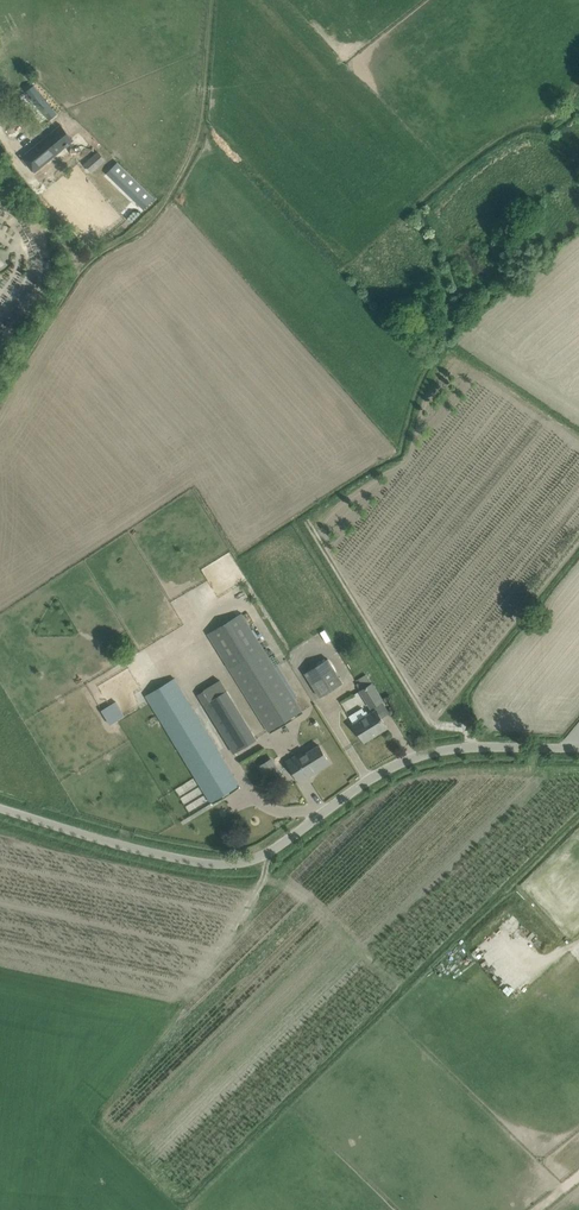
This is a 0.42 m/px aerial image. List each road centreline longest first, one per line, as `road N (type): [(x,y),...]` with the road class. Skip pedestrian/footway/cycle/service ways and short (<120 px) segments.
road 1 (unclassified): [(0,806),(134,849),(221,865),(253,860),(416,757),(578,748)]

